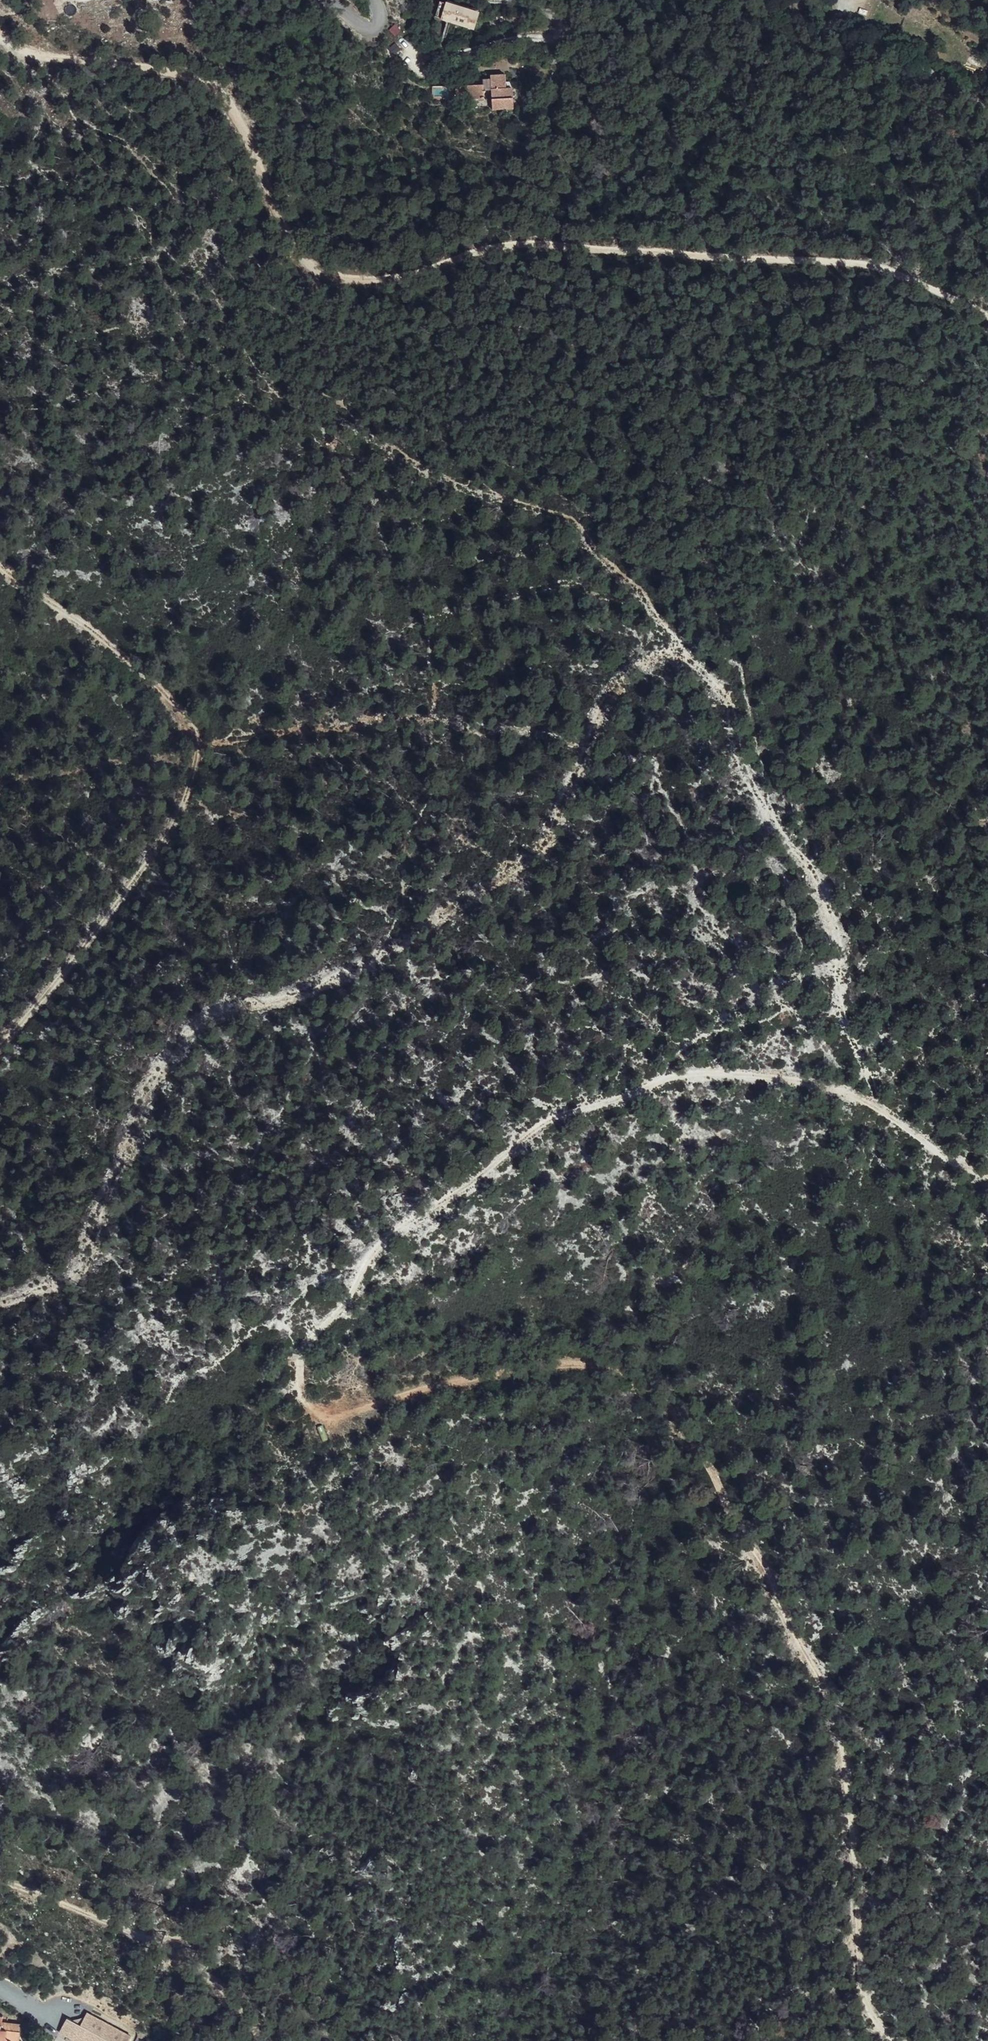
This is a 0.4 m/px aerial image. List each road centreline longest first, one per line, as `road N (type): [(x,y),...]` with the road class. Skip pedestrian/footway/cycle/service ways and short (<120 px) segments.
road 1 (track): [(895,2040),(866,1986),(844,1722),(679,1419),(623,1369),(574,1360),(340,1410),(305,1393),(302,1351),(419,1222),(534,1128),(702,1070),(855,1089),(940,1156),(987,1170)]
road 2 (track): [(0,36),(60,58),(152,63),(217,79),(280,222),(306,257),(345,280),(381,281),(539,250),(729,262),(833,258),(912,278),(987,322)]
road 3 (track): [(0,1043),(115,923),(159,846),(197,743),(186,718),(131,656),(0,564)]
road 4 (track): [(251,2040),(202,1976),(0,1880)]
road 5 (track): [(504,0),(557,16),(559,34),(458,51)]

